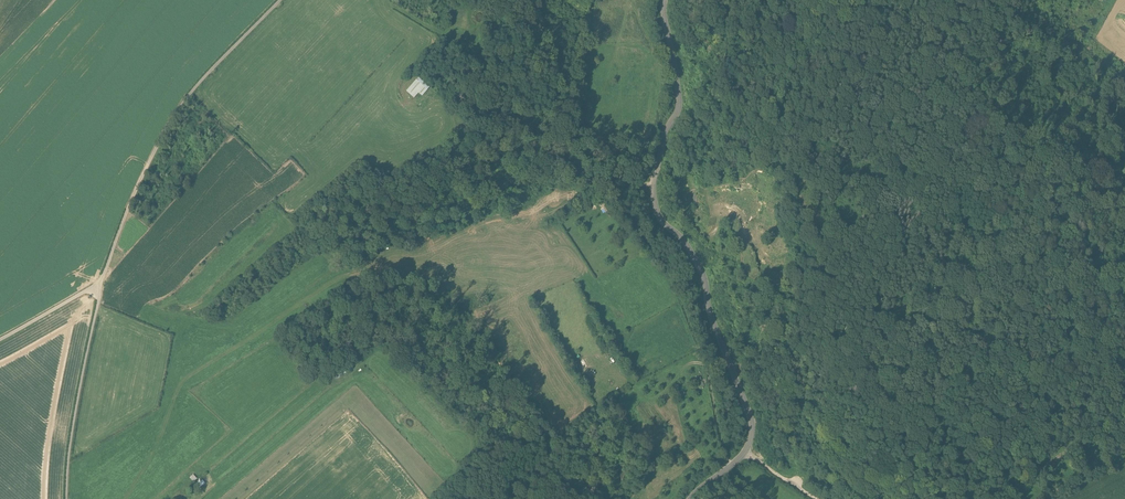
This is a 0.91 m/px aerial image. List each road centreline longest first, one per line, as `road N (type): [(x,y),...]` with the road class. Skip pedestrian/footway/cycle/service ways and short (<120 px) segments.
road 1 (unclassified): [(690,498),(742,456),(753,426),(703,273),(655,204),(653,183),(680,102),(665,0)]
road 2 (unclassified): [(100,287),(132,197),(179,108),(280,0)]
road 3 (track): [(958,144),(972,201),(1056,268),(1124,408)]
road 4 (unclassified): [(66,498),(100,287)]

